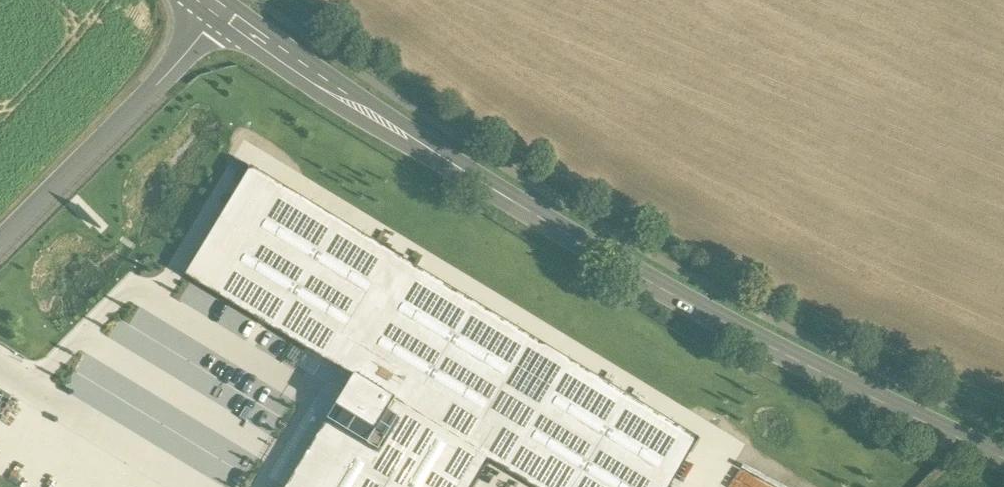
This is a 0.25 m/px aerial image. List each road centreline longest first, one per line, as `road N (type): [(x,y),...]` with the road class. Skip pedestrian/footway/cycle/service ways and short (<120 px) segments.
road 1 (tertiary): [(1003,467),(622,276),(219,21)]
road 2 (residential): [(219,21),(0,246)]

